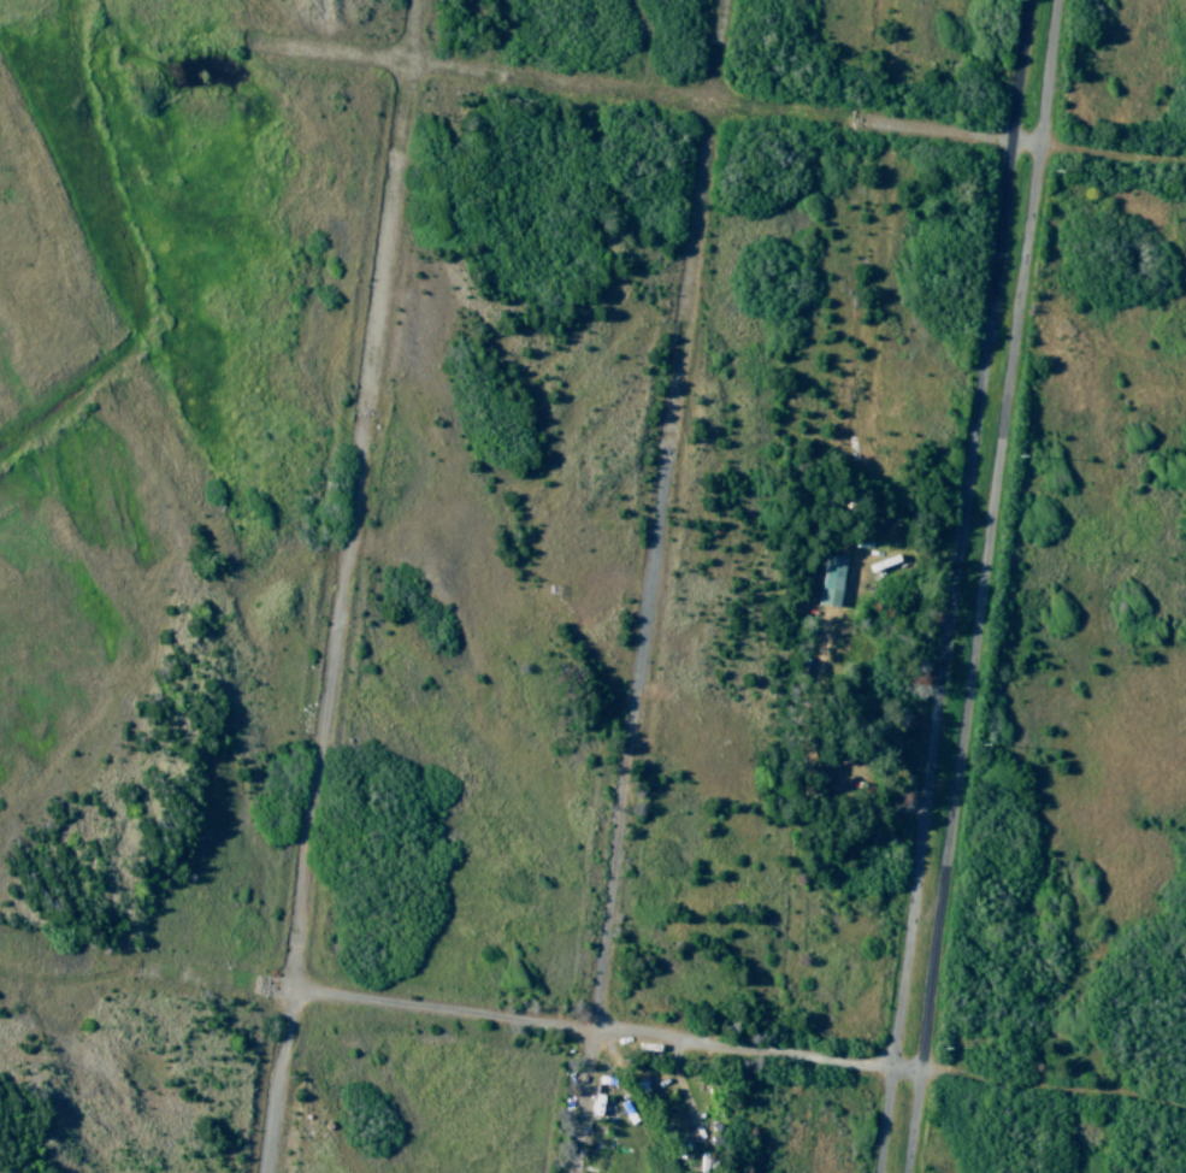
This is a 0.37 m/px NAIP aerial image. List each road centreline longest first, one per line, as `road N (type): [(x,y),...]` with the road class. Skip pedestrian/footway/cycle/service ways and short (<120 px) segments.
road 1 (residential): [(574,1172),(727,0)]
road 2 (residential): [(883,1172),(1033,0)]
road 3 (residential): [(1062,0),(913,1172)]
road 4 (residential): [(268,1172),(409,79)]
road 5 (residential): [(1185,1108),(291,994)]
road 6 (residential): [(409,79),(446,70),(1185,167)]
road 7 (residential): [(291,994),(143,973)]
road 8 (residential): [(409,79),(267,46)]

